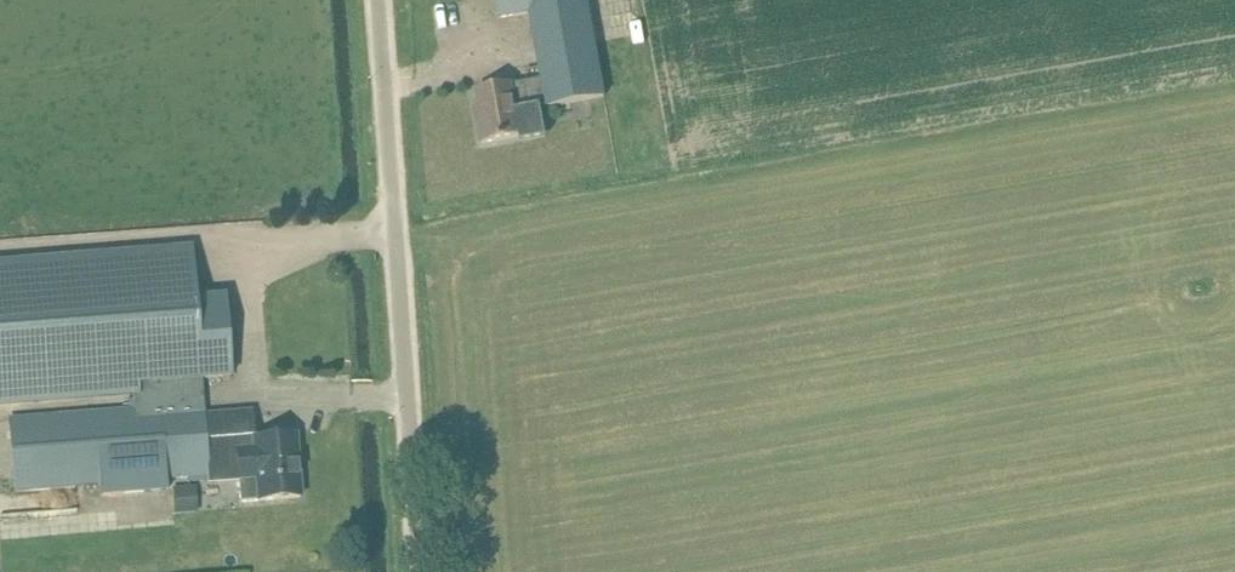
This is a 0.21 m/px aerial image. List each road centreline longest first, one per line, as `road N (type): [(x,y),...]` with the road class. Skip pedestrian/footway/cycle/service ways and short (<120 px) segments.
road 1 (unclassified): [(420,571),(379,0)]

